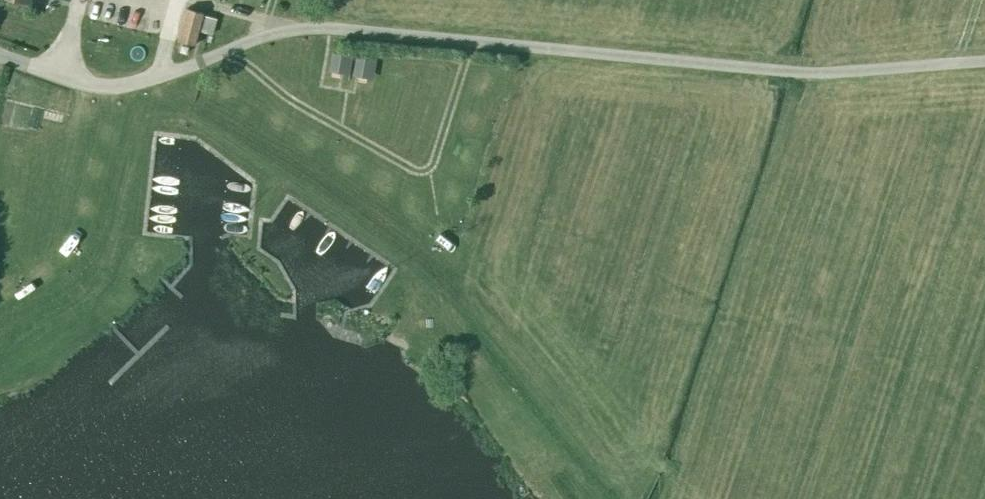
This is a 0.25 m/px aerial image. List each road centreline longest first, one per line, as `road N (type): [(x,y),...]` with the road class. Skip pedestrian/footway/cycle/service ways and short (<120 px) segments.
road 1 (unclassified): [(773,69),(335,27),(261,38),(118,87),(0,55)]
road 2 (track): [(224,51),(281,96),(421,170),(432,163),(470,41)]
road 3 (unclassified): [(773,69),(984,61)]

